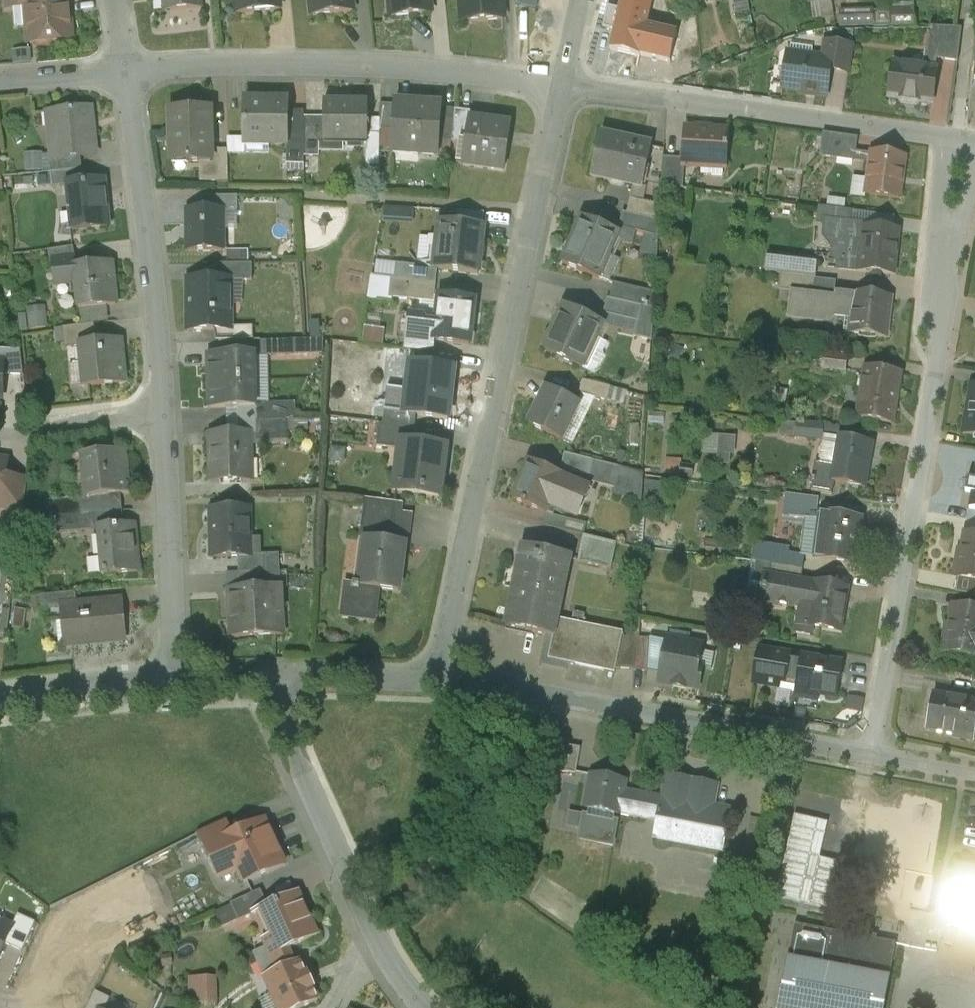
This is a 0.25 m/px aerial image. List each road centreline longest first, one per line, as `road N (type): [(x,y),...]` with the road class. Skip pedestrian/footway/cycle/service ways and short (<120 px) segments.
road 1 (residential): [(961,138),(937,368),(872,756)]
road 2 (residential): [(439,681),(563,86)]
road 3 (residential): [(439,681),(872,756)]
road 4 (residential): [(563,86),(359,67),(125,76)]
road 5 (residential): [(961,138),(563,86)]
road 6 (residential): [(293,676),(296,758),(384,948),(425,1007)]
road 7 (residential): [(125,76),(165,408)]
road 8 (residential): [(165,408),(170,680)]
road 9 (residential): [(0,698),(170,680)]
road 10 (residential): [(293,676),(439,681)]
road 11 (residential): [(165,408),(38,422)]
road 12 (residential): [(125,76),(0,85)]
road 13 (residential): [(170,680),(293,676)]

